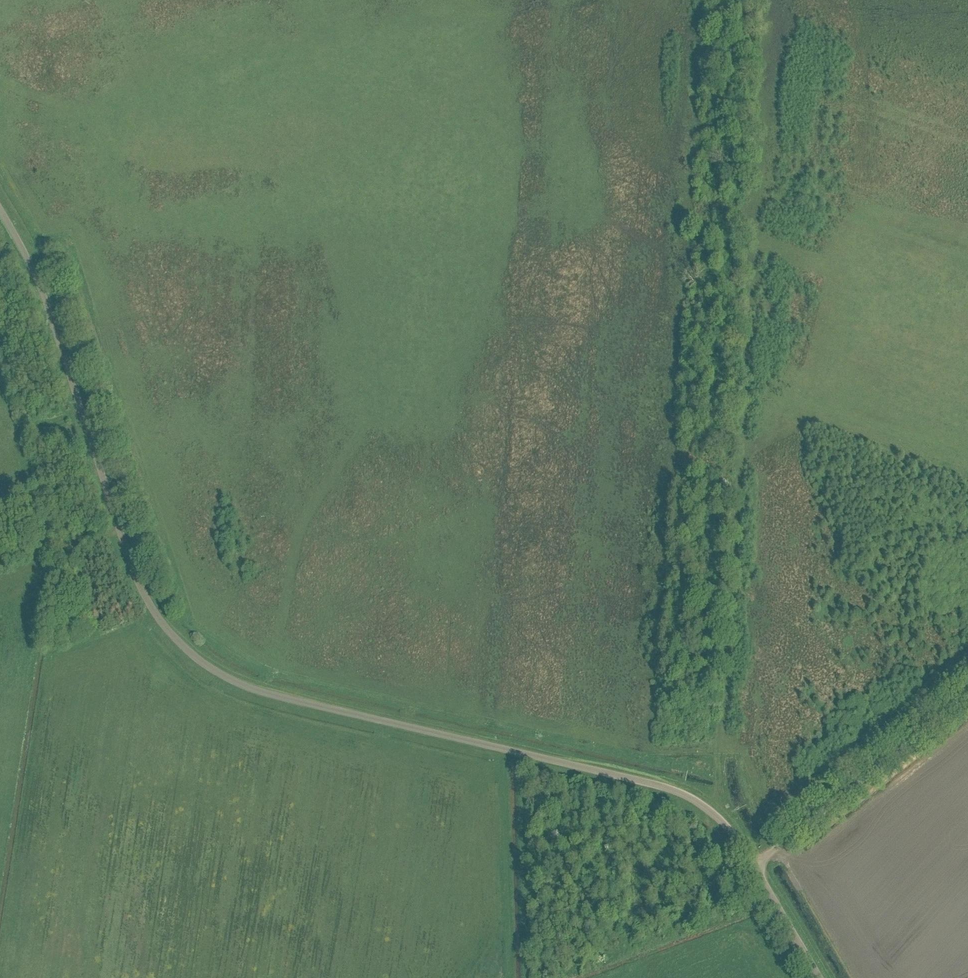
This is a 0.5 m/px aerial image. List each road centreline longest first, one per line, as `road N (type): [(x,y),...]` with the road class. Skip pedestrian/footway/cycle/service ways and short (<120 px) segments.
road 1 (unclassified): [(754,866),(717,817),(690,797),(272,696),(186,650),(144,593),(48,310),(0,210)]
road 2 (unclassified): [(754,866),(967,696)]
road 3 (unclassified): [(820,977),(754,866)]

